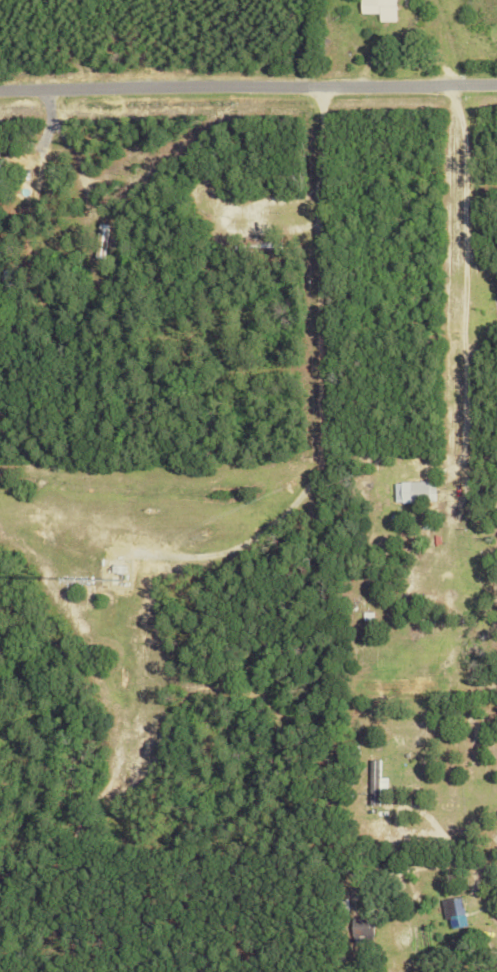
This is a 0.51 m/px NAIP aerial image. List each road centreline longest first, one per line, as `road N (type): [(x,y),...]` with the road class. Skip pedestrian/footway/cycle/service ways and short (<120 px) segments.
road 1 (residential): [(496,97),(0,97)]
road 2 (residential): [(496,863),(376,875)]

